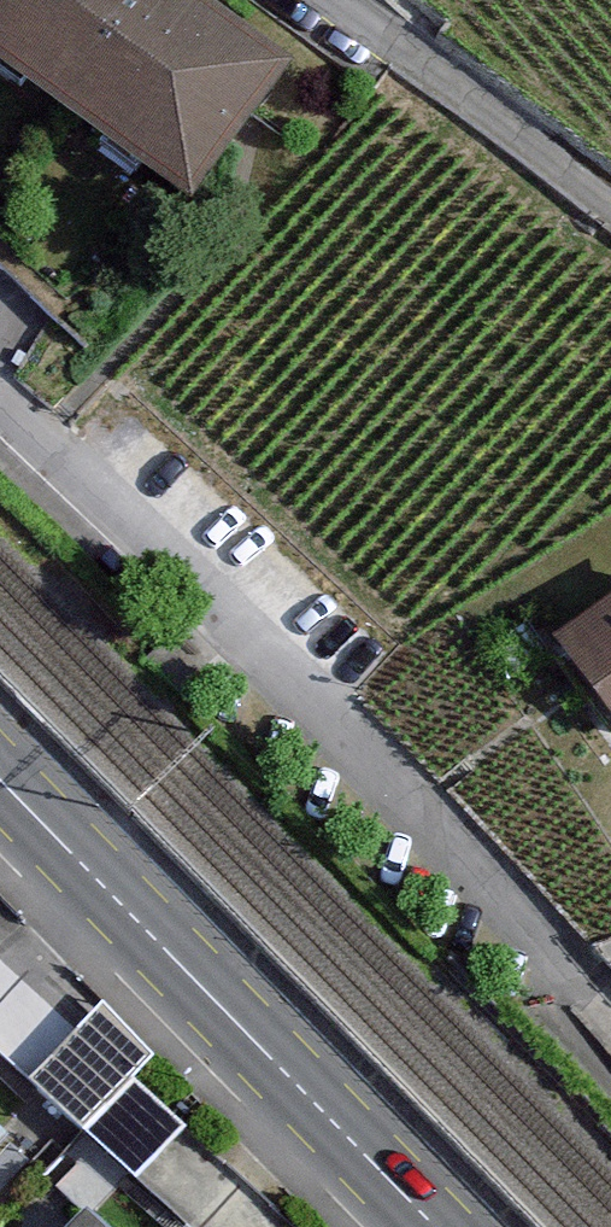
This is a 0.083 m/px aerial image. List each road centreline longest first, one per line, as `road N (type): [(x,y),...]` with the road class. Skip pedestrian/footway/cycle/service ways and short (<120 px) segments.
road 1 (residential): [(0,376),(610,1031)]
road 2 (primary): [(0,775),(438,1226)]
road 3 (residential): [(338,0),(610,211)]

